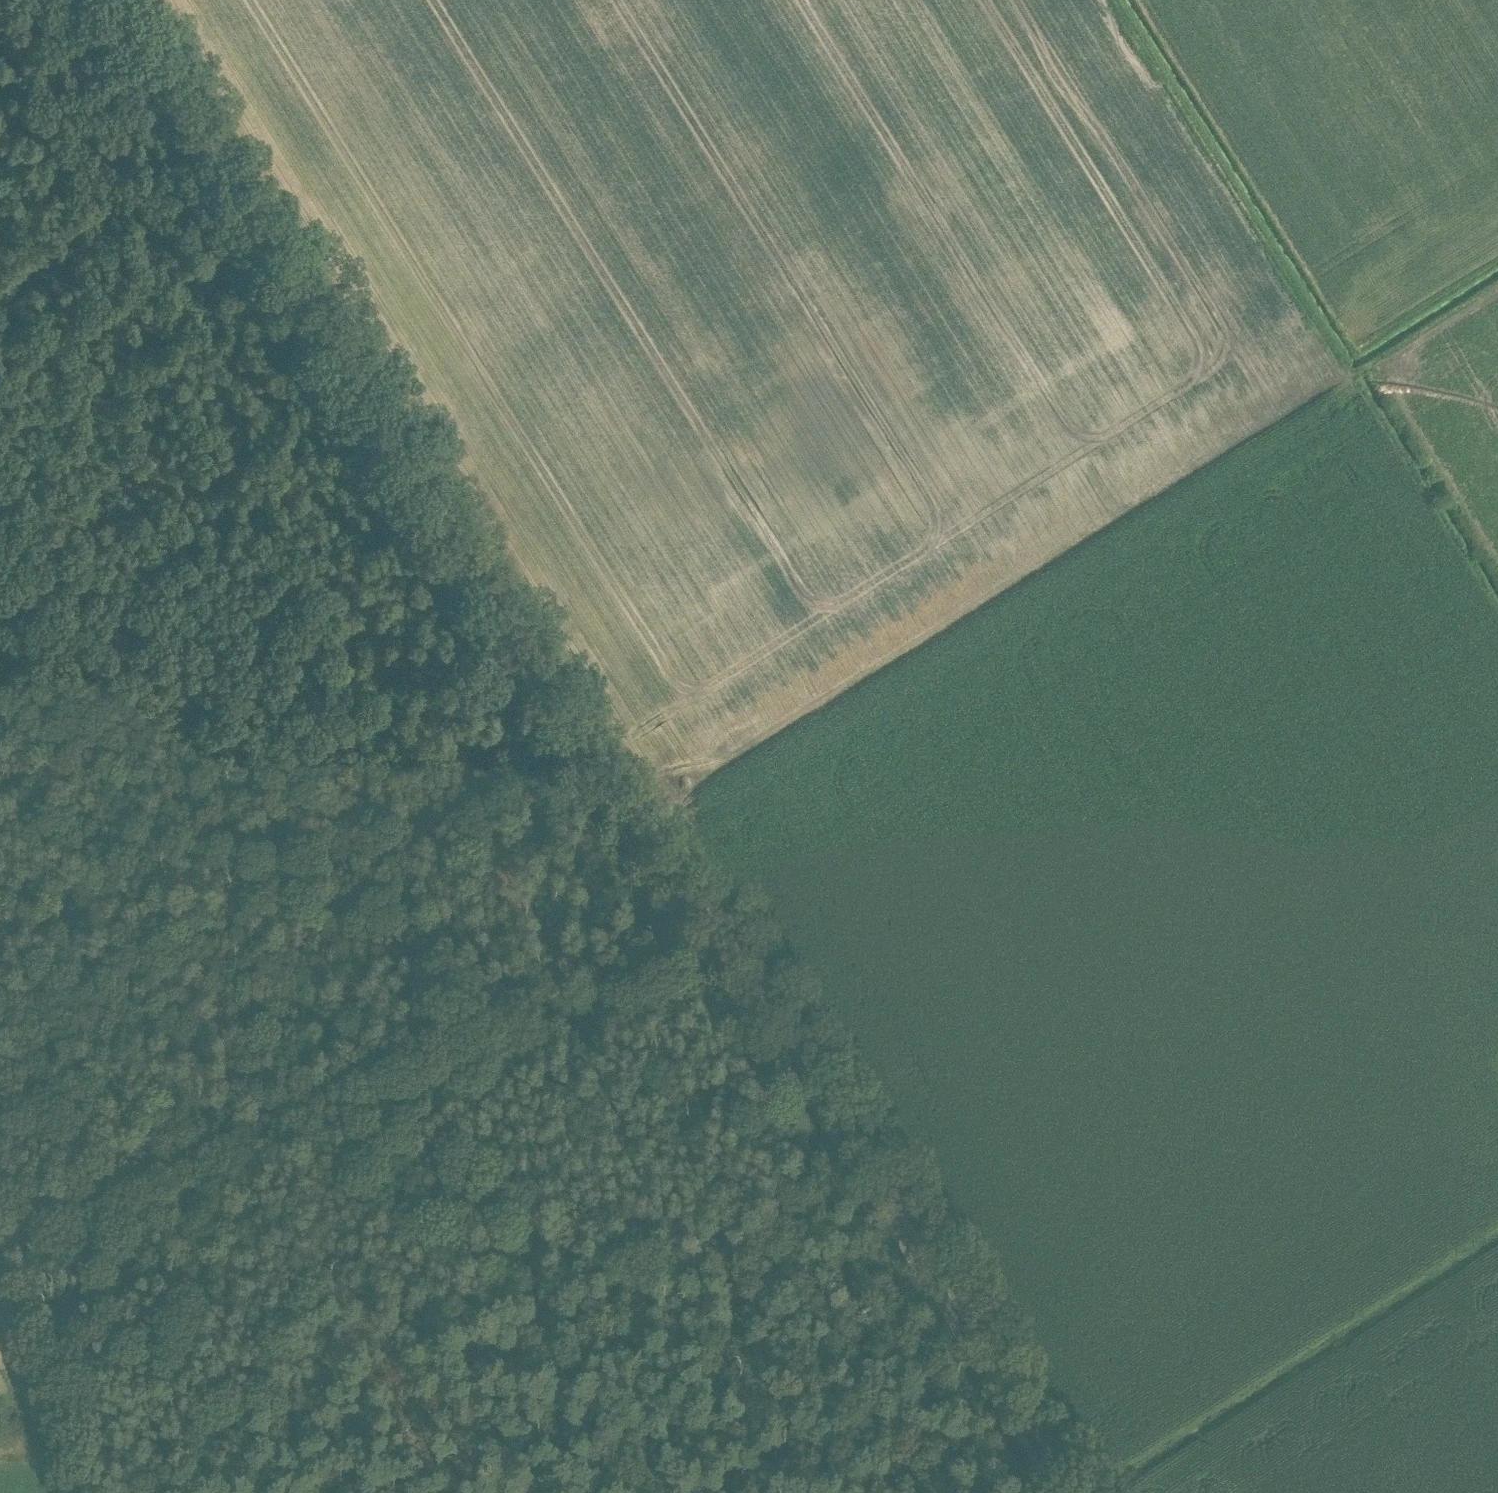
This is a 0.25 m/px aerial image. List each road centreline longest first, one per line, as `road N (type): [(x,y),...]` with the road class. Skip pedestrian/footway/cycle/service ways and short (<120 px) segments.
road 1 (unclassified): [(1075,1492),(773,1004),(714,925),(125,0)]

